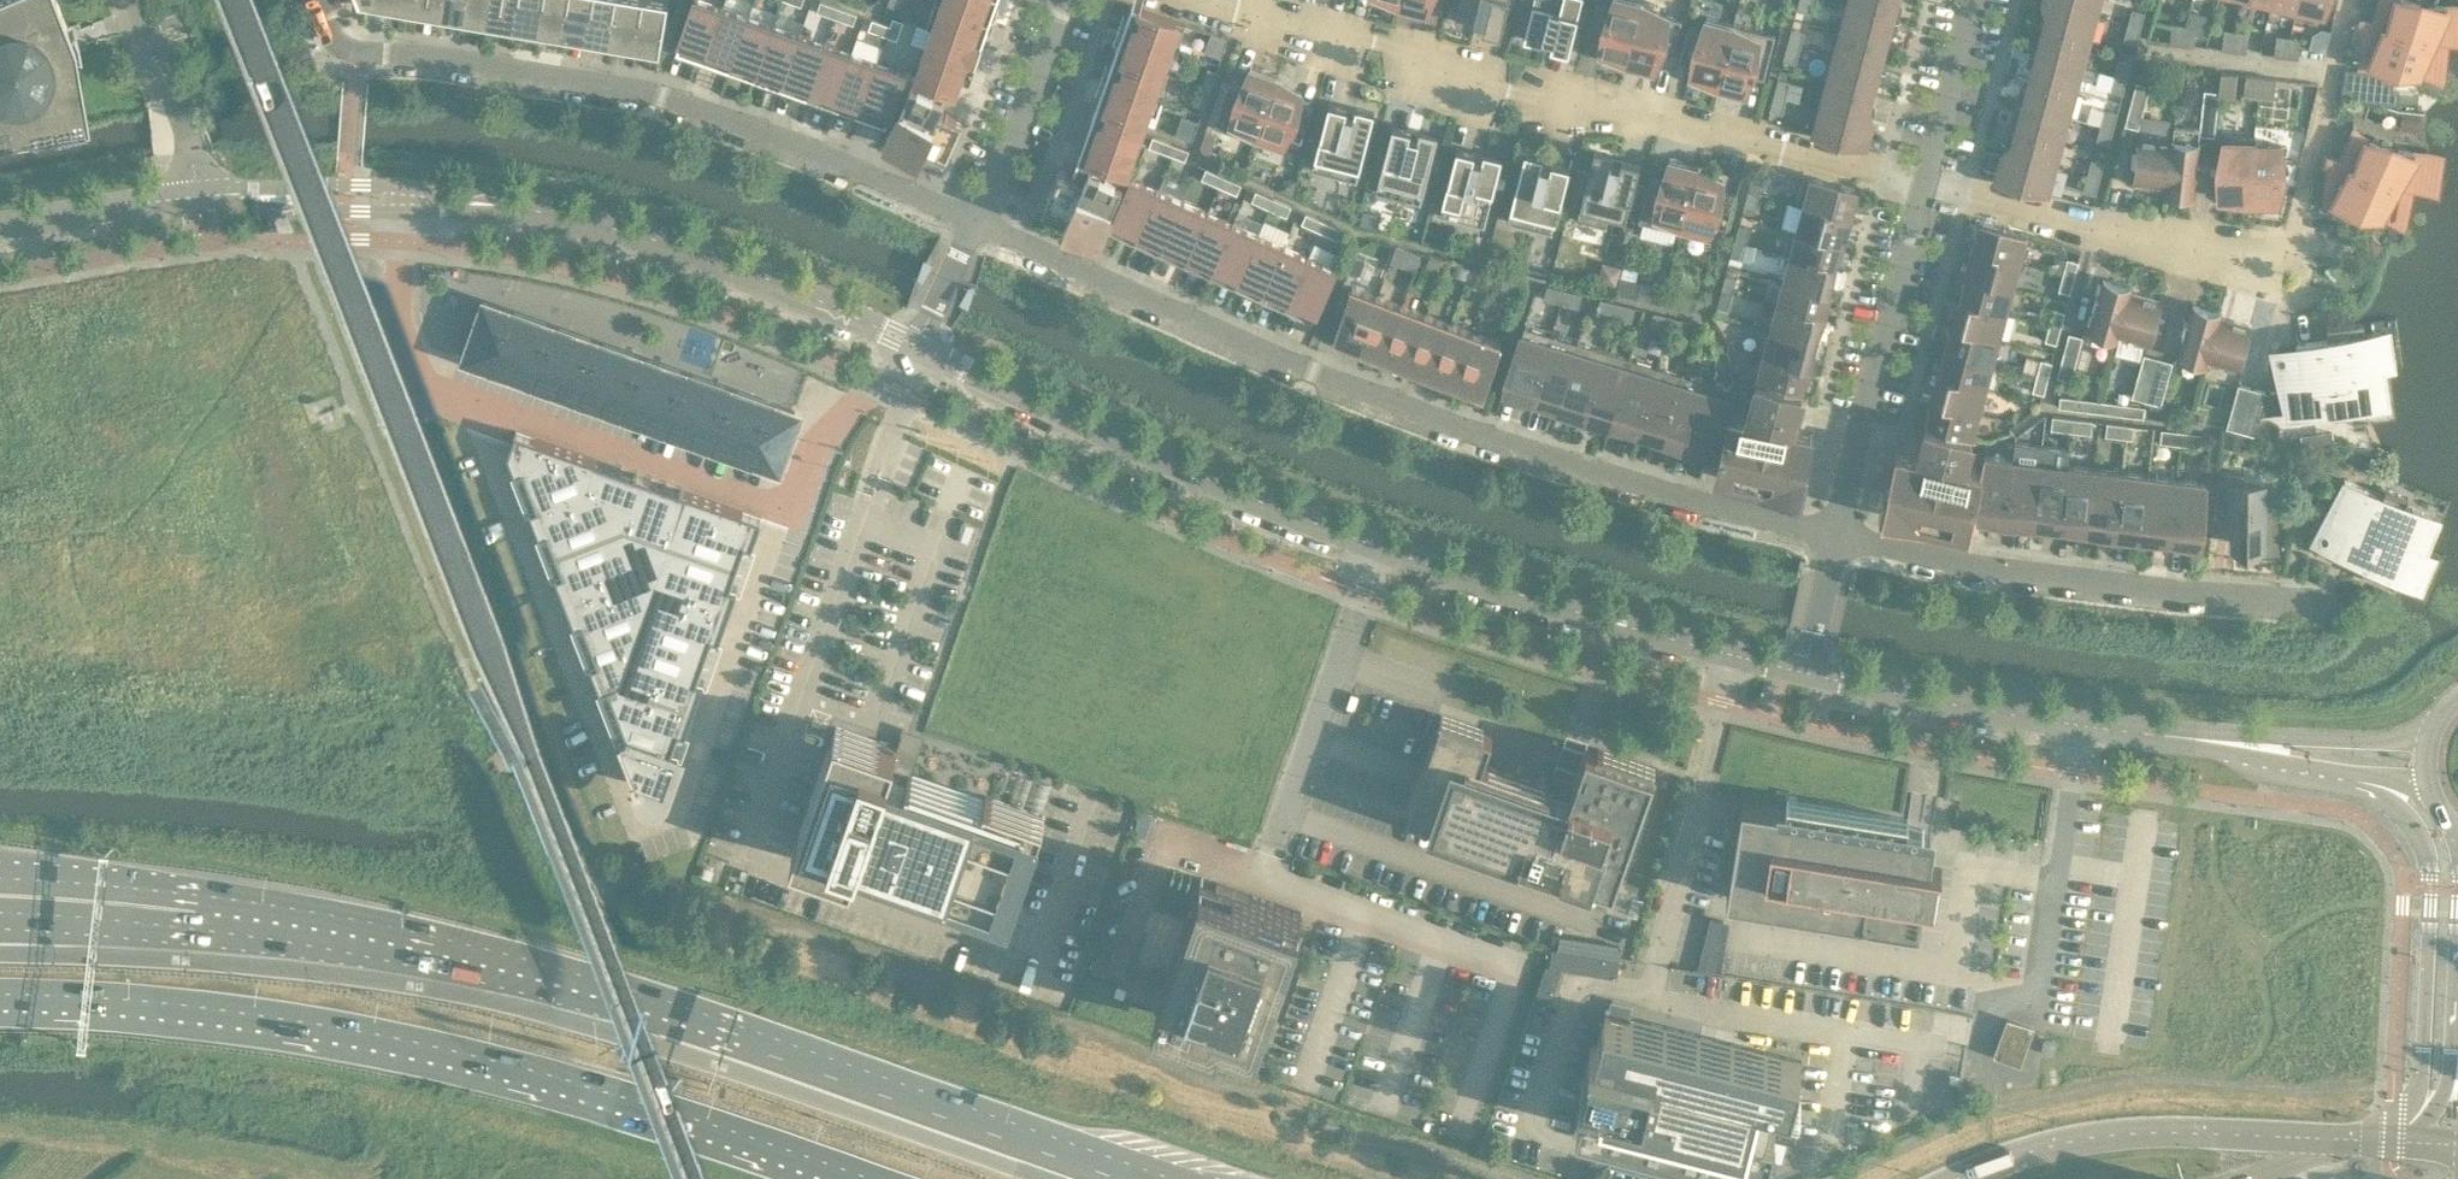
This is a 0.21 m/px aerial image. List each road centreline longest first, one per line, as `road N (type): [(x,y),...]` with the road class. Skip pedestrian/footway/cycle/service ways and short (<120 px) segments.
road 1 (trunk): [(1093,1159),(704,1025),(494,966),(184,909),(0,898)]
road 2 (tertiary): [(1805,676),(1562,608),(1317,523),(920,347)]
road 3 (residential): [(1835,534),(1457,424),(973,220)]
road 4 (trunk): [(0,995),(192,1006),(435,1045),(872,1178)]
road 5 (unclassified): [(397,213),(399,314),(427,385),(788,511),(832,431),(920,347)]
road 6 (residential): [(1924,183),(1520,94),(1211,0)]
road 7 (residential): [(973,220),(660,97),(359,50)]
road 8 (residential): [(2331,73),(2277,280),(1924,183)]
road 9 (residential): [(2309,602),(2005,571),(1835,534)]
road 10 (trunk): [(2341,776),(2417,833),(2428,862),(2428,956),(2419,1083),(2408,1107),(2391,1123),(2325,1137)]
road 11 (tertiary): [(920,347),(690,251),(500,208)]
road 12 (tertiary): [(2179,740),(2024,721),(1805,676)]
road 13 (trunk): [(2325,1137),(2079,1137),(1953,1178)]
road 14 (residential): [(1835,534),(1924,183)]
road 15 (tertiary): [(2432,726),(2400,736),(2179,740)]
road 16 (residential): [(973,220),(1064,0)]
road 17 (unclassified): [(203,196),(136,0)]
road 18 (tertiary): [(203,196),(0,228)]
road 19 (residential): [(1924,183),(1976,0)]
road 20 (tertiary): [(2179,740),(2255,763),(2341,776)]
road 21 (residential): [(2177,49),(2331,73)]
road 22 (residential): [(1805,676),(1835,534)]
road 23 (residential): [(920,347),(973,220)]
road 24 (tertiary): [(400,186),(302,184),(265,192)]
road 25 (tertiary): [(265,192),(298,205),(397,213)]
road 26 (trunk): [(2457,1046),(2432,1112),(2390,1136)]

